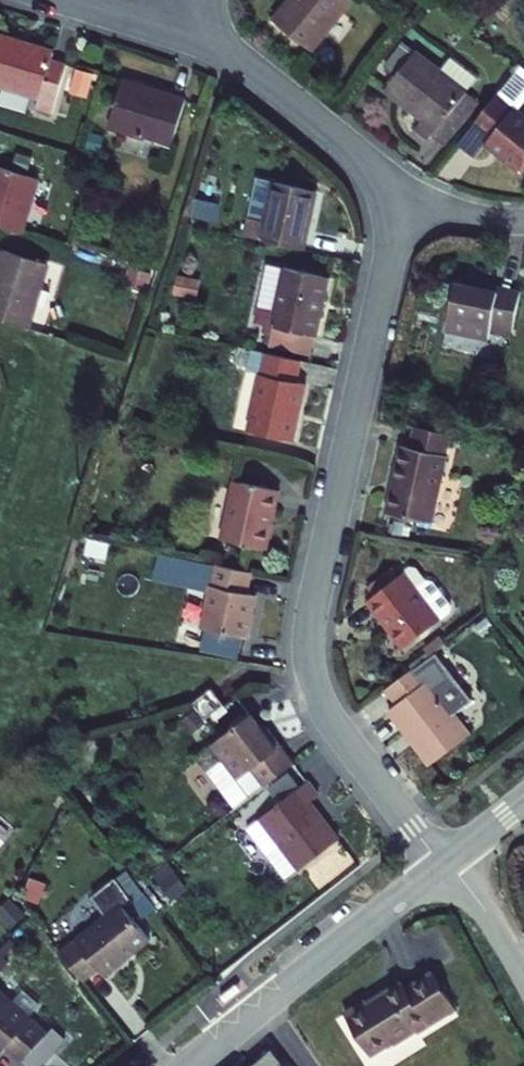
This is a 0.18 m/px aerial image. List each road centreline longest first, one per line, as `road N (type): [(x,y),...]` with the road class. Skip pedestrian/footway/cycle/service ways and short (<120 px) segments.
road 1 (residential): [(404,194),(308,651),(326,712),(445,863)]
road 2 (residential): [(199,1065),(445,863)]
road 3 (residential): [(175,32),(242,65),(404,194)]
road 4 (residential): [(523,981),(445,863)]
road 5 (residential): [(523,224),(456,215),(404,194)]

